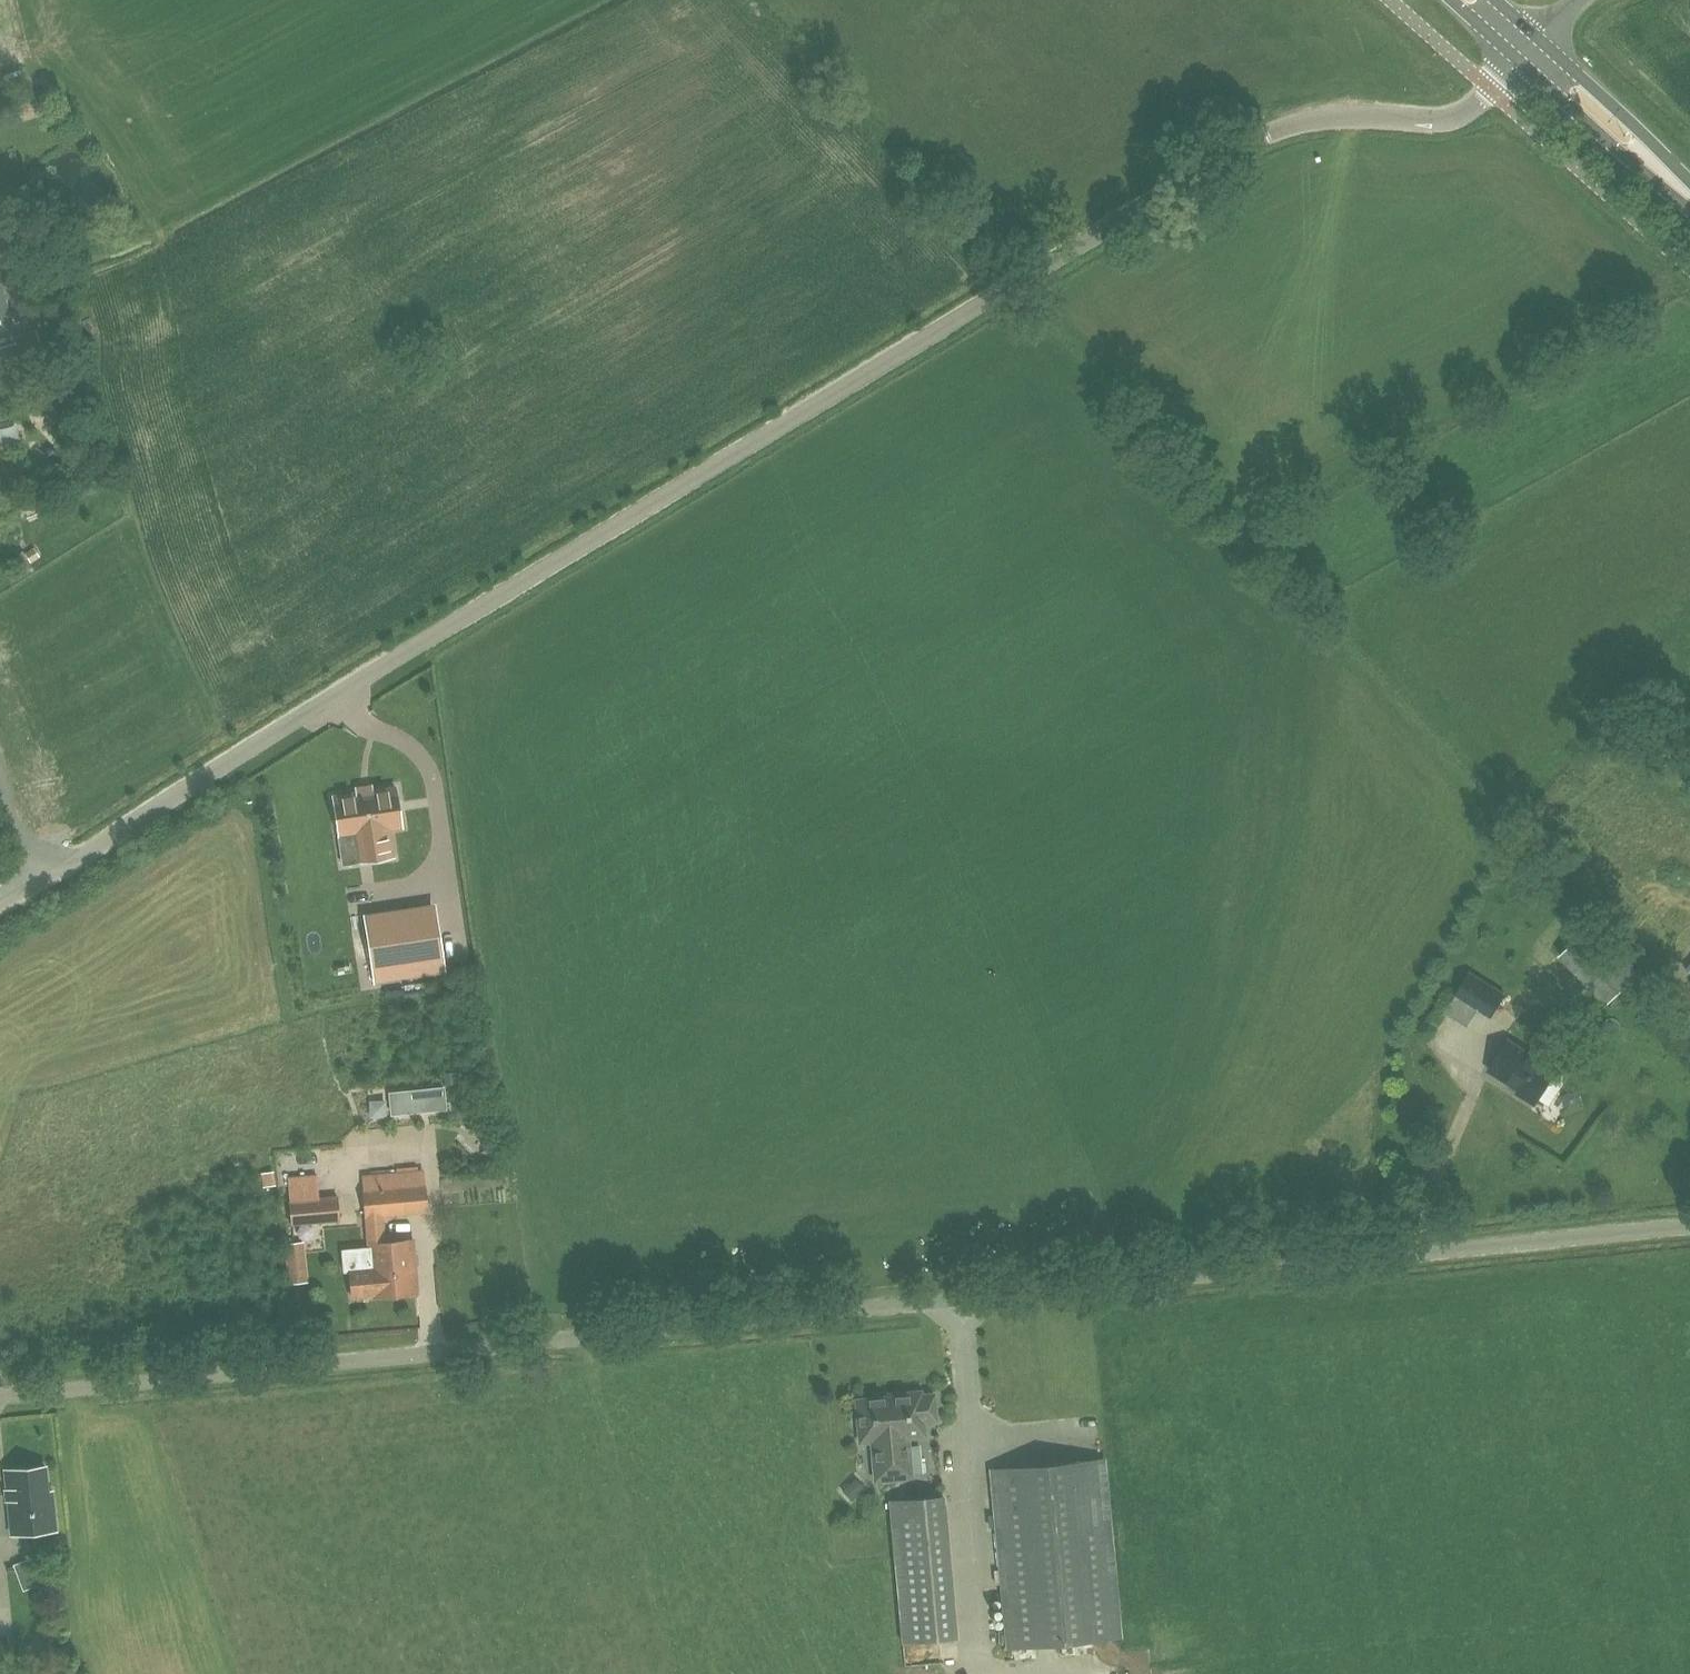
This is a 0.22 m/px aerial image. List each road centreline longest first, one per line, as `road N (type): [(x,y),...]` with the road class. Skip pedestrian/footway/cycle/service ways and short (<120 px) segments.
road 1 (unclassified): [(0,904),(1242,151),(1338,118),(1438,125),(1460,118),(1529,48)]
road 2 (unclassified): [(0,1393),(1689,1225)]
road 3 (secondary): [(1689,199),(1529,48)]

